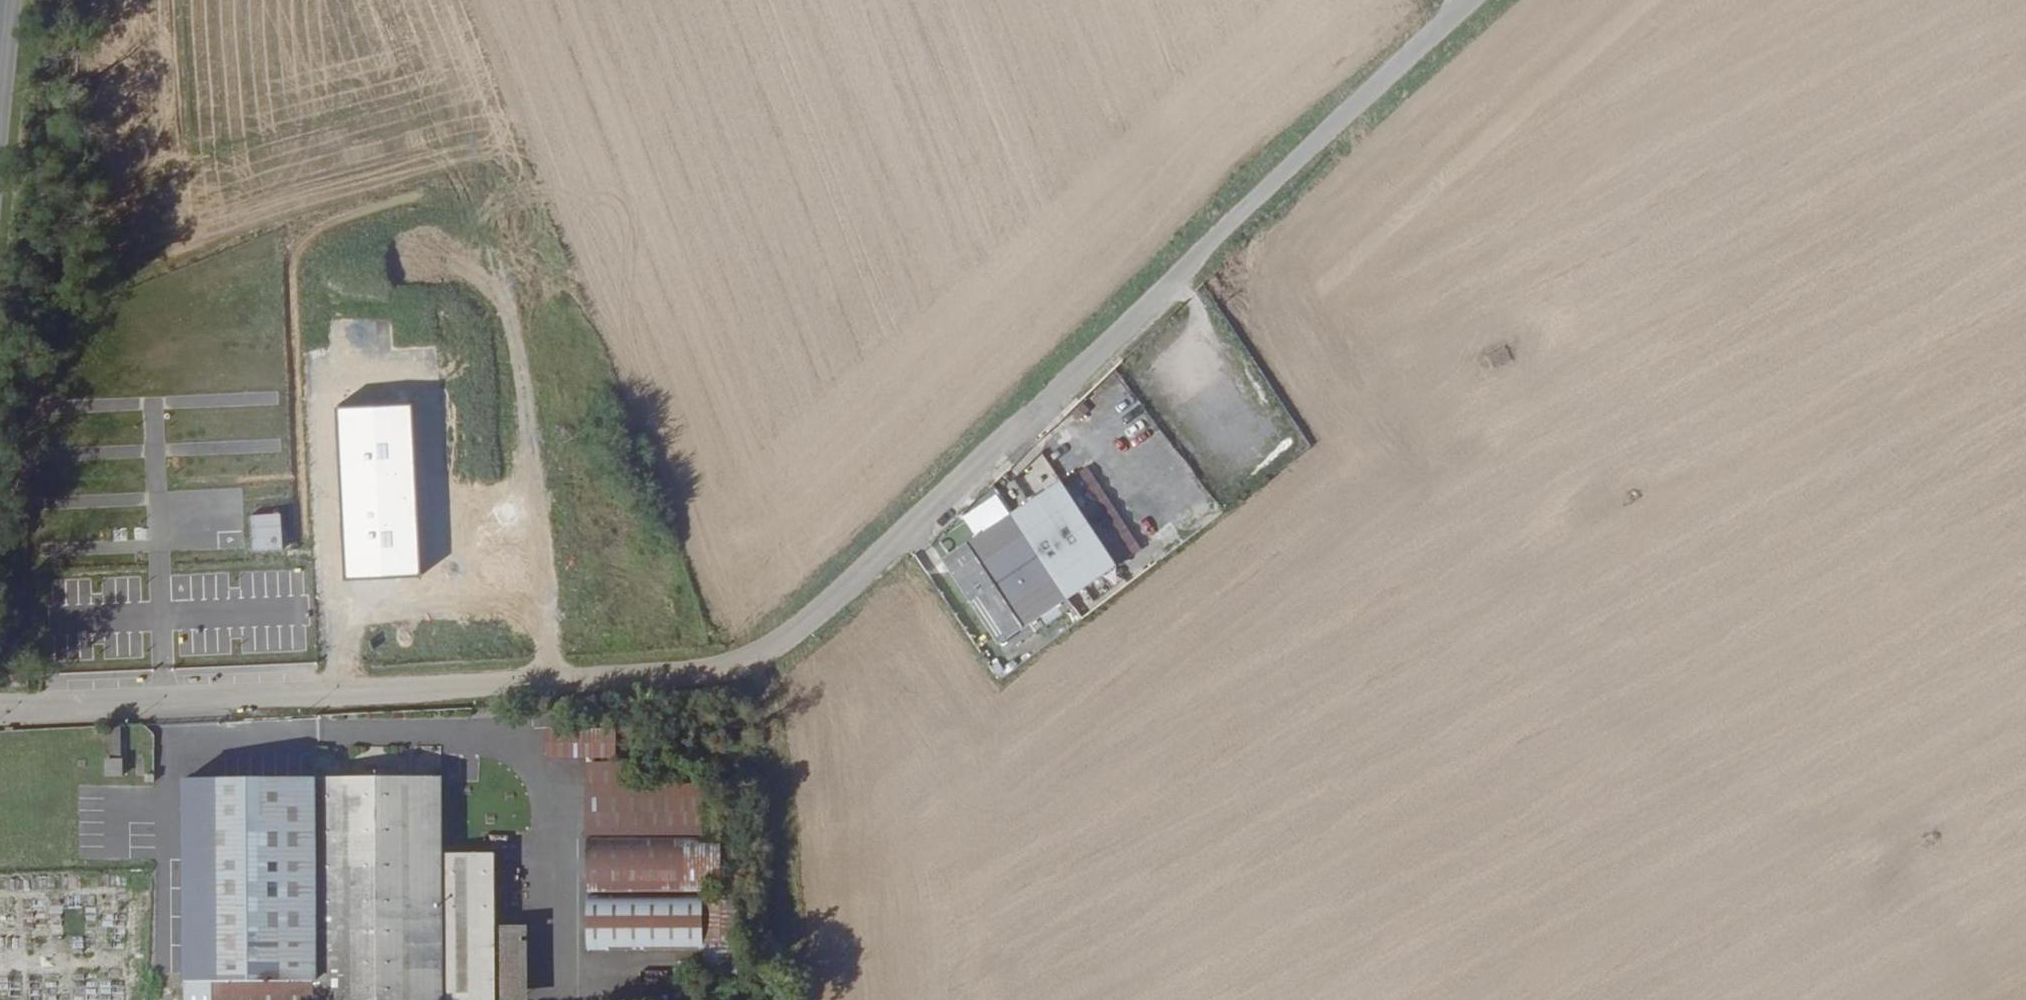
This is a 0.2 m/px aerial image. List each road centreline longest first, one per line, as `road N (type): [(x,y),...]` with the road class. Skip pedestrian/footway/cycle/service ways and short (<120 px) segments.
road 1 (unclassified): [(0,705),(682,677),(755,658),(818,617),(1481,0)]
road 2 (track): [(786,999),(755,658)]

